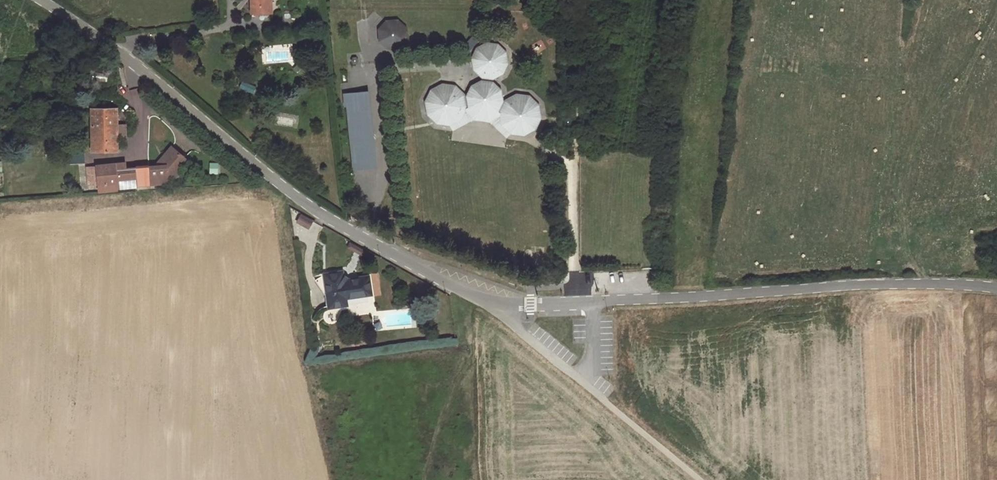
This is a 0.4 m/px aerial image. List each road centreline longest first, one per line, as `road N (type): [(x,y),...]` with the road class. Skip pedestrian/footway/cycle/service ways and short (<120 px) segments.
road 1 (unclassified): [(40,0),(135,65),(314,212),(486,302),(863,285),(996,288)]
road 2 (track): [(503,305),(511,325),(699,479)]
road 3 (track): [(577,302),(573,169)]

